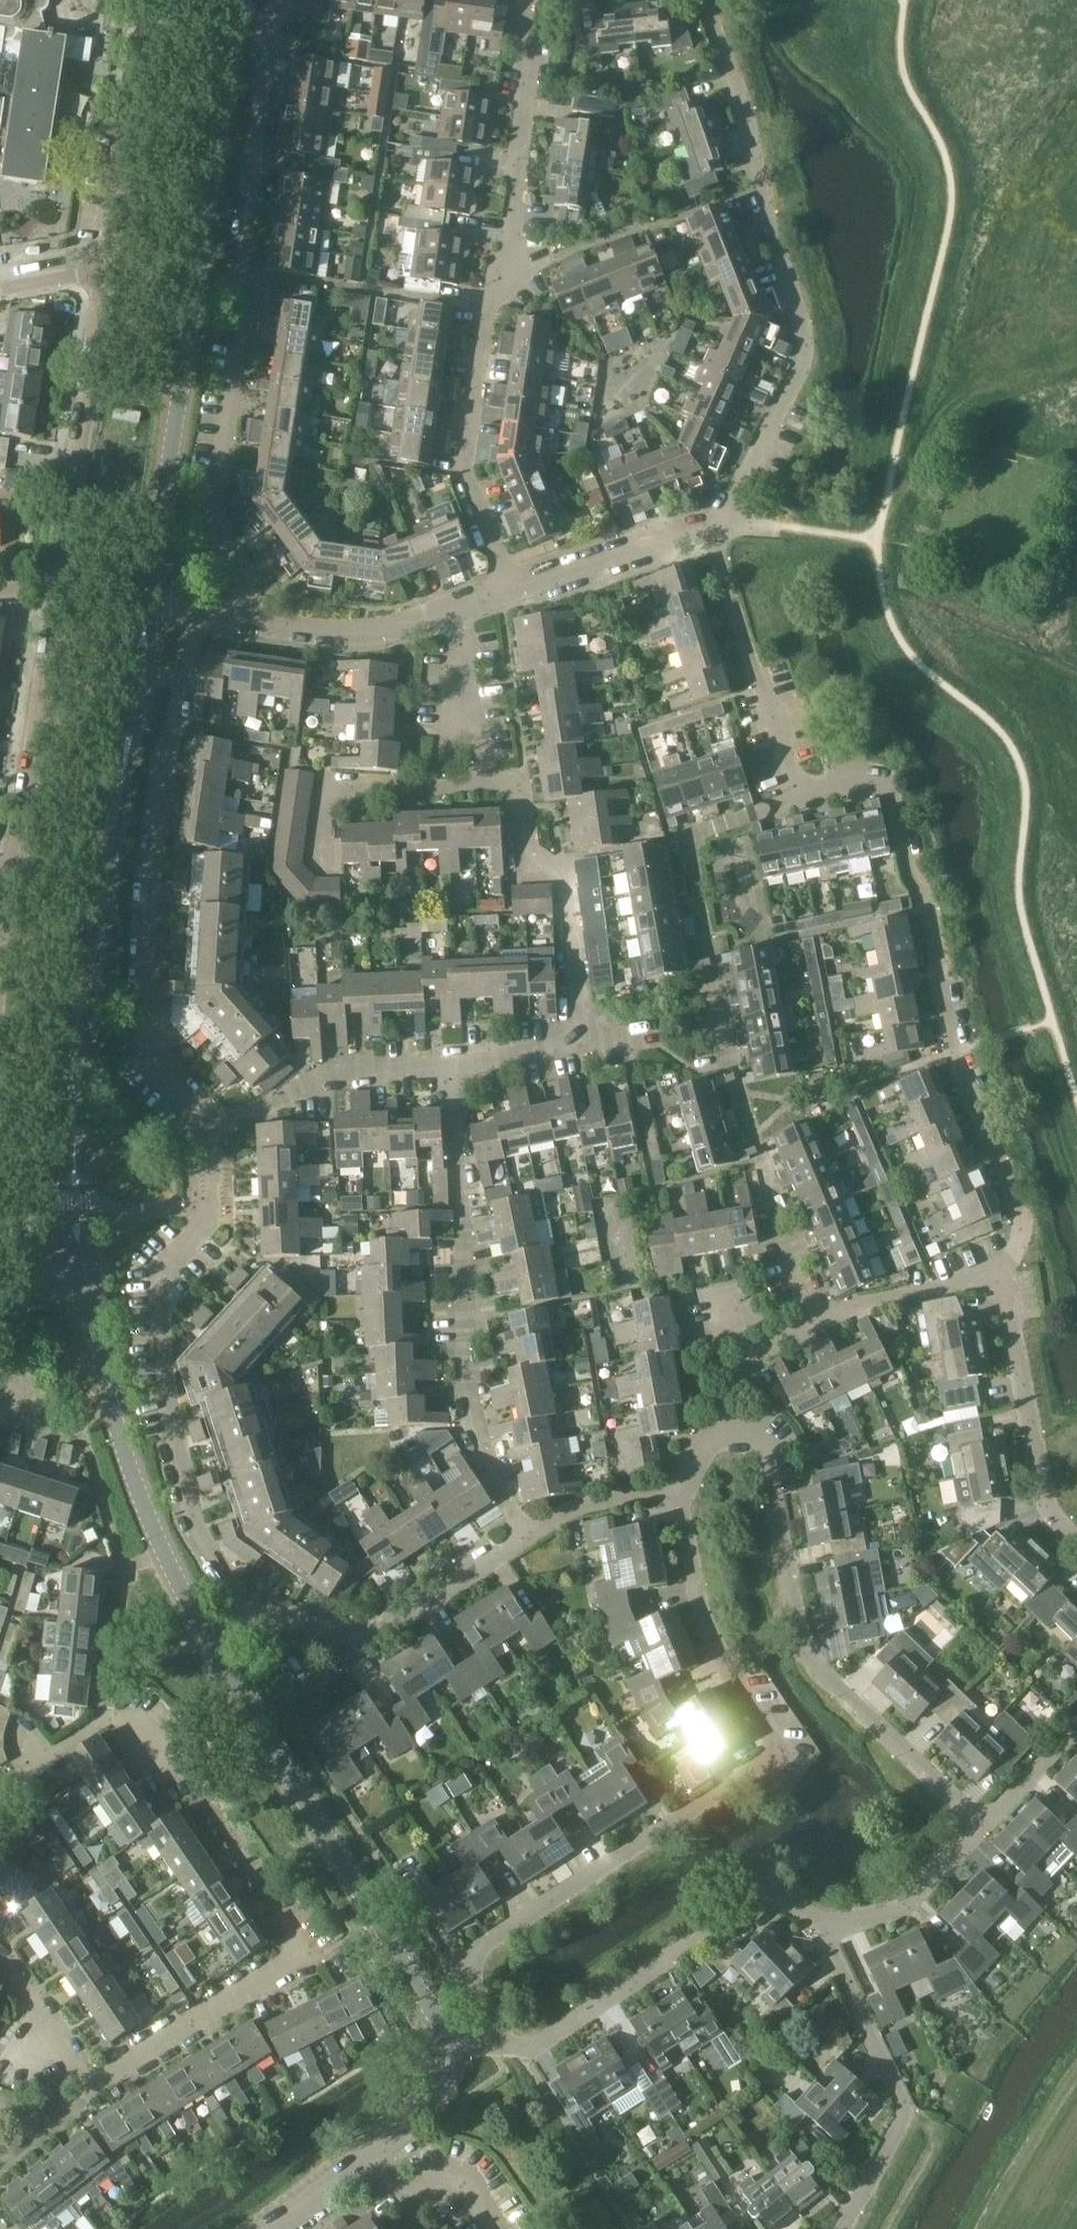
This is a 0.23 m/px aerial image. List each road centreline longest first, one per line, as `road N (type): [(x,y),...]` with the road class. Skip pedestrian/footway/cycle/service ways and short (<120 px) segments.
road 1 (residential): [(516,2050),(460,1966),(469,1946),(757,1767),(768,1742),(693,1585),(679,1494)]
road 2 (tertiary): [(83,1270),(75,1203),(86,1032),(149,608)]
road 3 (residential): [(242,620),(247,585),(217,517),(269,38),(281,0)]
road 4 (tertiary): [(149,608),(240,0)]
road 5 (residential): [(990,1278),(1018,1244),(1020,1224),(960,1048),(889,783),(801,799)]
road 6 (residential): [(723,525),(805,345),(705,0)]
road 7 (residential): [(210,1130),(143,1039),(153,878),(192,613)]
road 8 (residential): [(254,1626),(194,1520),(166,1385),(157,1276),(212,1210),(210,1130)]
road 9 (residential): [(983,1824),(795,1634),(770,1452),(743,1426),(721,1424)]
road 10 (residential): [(524,1531),(469,1402),(468,1265),(450,1061)]
road 11 (tertiary): [(450,2041),(382,1913),(215,1647)]
road 12 (residential): [(756,1150),(689,839),(801,799)]
road 13 (tertiary): [(215,1647),(133,1477),(83,1270)]
road 14 (residential): [(833,1931),(756,1898),(516,2050)]
road 15 (residential): [(272,1898),(302,1955),(106,2079),(85,2073),(66,2046)]
road 16 (residential): [(511,587),(465,467),(490,293),(509,251)]
road 17 (residential): [(847,2228),(906,2107),(833,1931)]
road 18 (residential): [(580,1041),(566,866),(525,858),(513,787),(479,786)]
road 19 (unclassified): [(58,586),(103,273)]
road 20 (unclassified): [(10,872),(58,586)]
road 21 (residential): [(801,799),(721,566),(723,525)]
road 22 (residential): [(1076,1545),(1047,1498),(990,1278)]
road 23 (residential): [(509,251),(534,57),(524,0)]
road 24 (residential): [(210,1130),(343,1071),(450,1061)]
road 25 (residential): [(0,1800),(30,1766),(107,1715),(188,1776)]
road 26 (unclassified): [(103,273),(125,118),(151,45)]
road 27 (residential): [(479,786),(329,780),(324,853)]
road 28 (residential): [(511,587),(671,533),(723,525)]
road 29 (residential): [(242,620),(360,633),(452,608)]
road 30 (residential): [(360,1630),(524,1531)]
road 31 (residential): [(833,1931),(910,1902),(983,1824)]
road 32 (residential): [(756,1150),(821,1318)]
road 33 (residential): [(452,608),(479,786)]
road 34 (residential): [(821,1318),(870,1299),(990,1278)]
road 35 (residential): [(488,2228),(456,2181),(419,2202),(408,2199),(375,2150)]
road 36 (residential): [(524,1531),(576,1508),(679,1494)]
road 37 (residential): [(721,1424),(743,1362),(774,1336),(821,1318)]
road 38 (residential): [(509,251),(547,256),(655,220)]
road 39 (residential): [(375,2150),(448,2077),(450,2041)]
road 40 (residential): [(983,1824),(1076,1724)]
road 41 (residential): [(269,2228),(375,2150)]
road 42 (residential): [(450,1061),(580,1041)]

